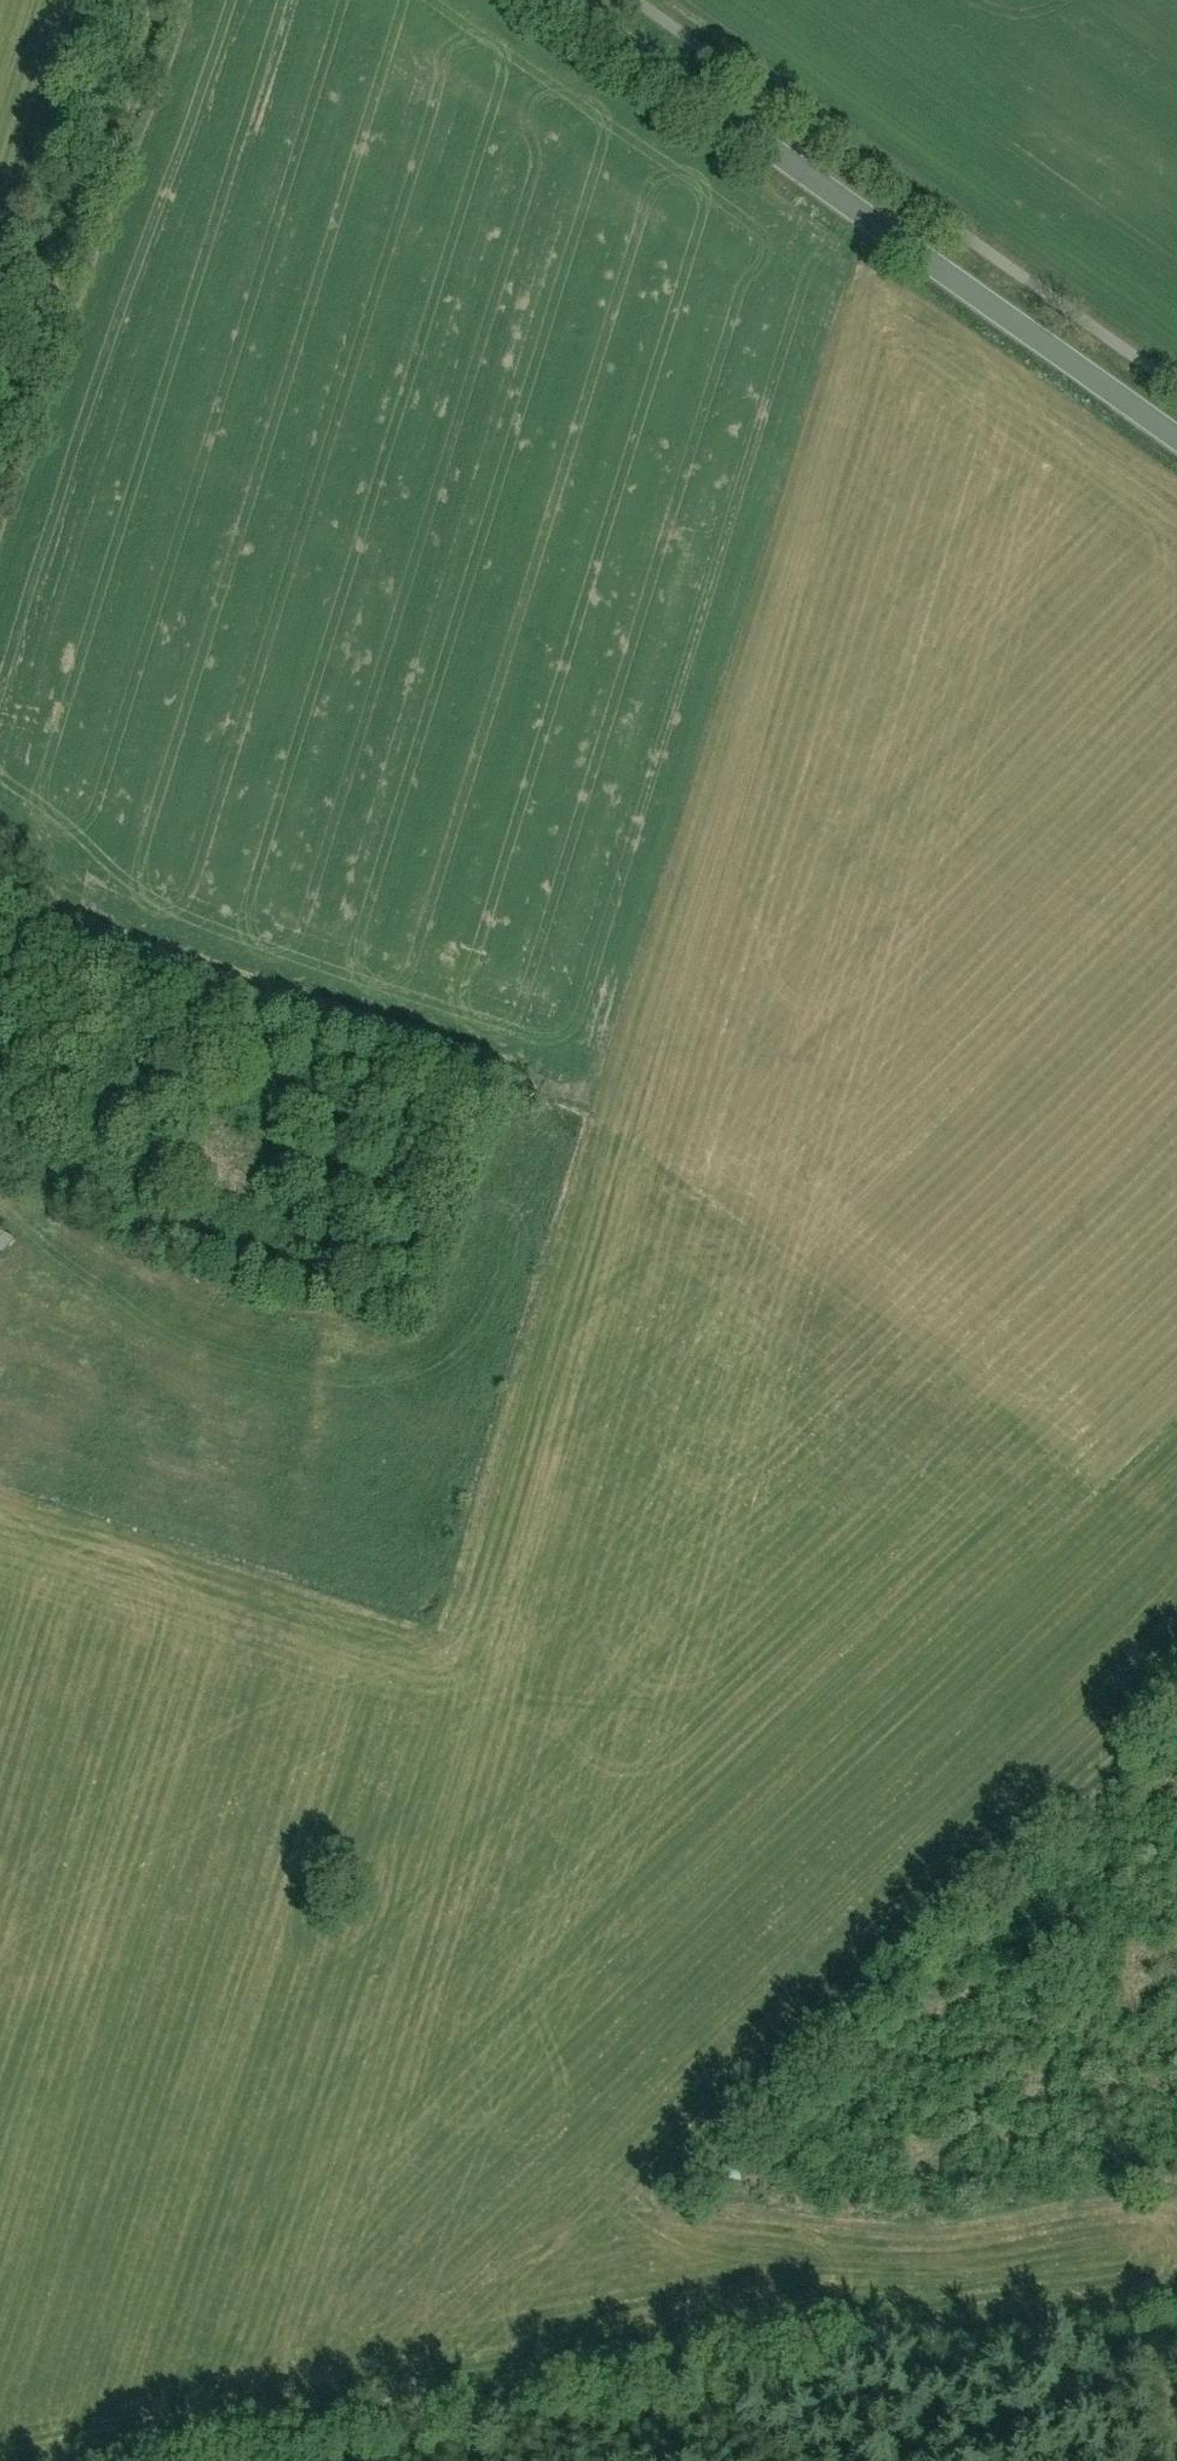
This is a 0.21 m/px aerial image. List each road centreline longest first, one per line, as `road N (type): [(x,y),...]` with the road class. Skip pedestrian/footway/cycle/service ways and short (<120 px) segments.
road 1 (tertiary): [(562,0),(1176,439)]
road 2 (track): [(152,0),(146,62),(98,171),(0,452)]

